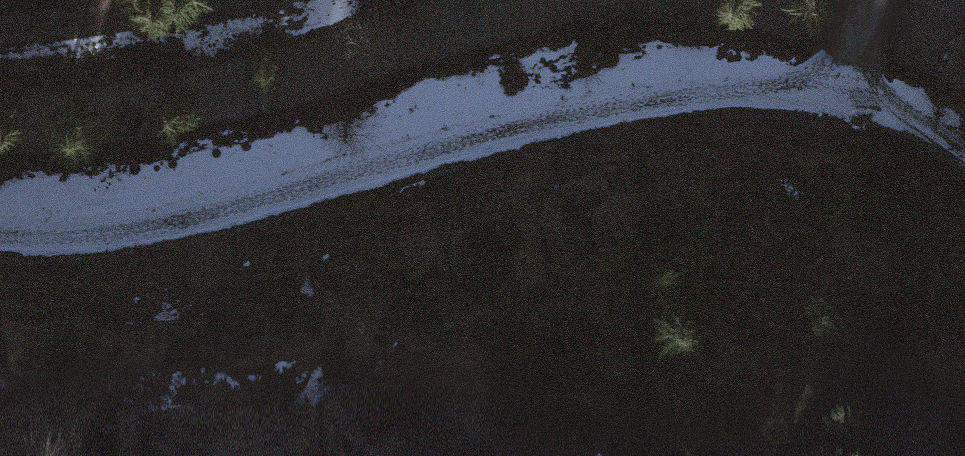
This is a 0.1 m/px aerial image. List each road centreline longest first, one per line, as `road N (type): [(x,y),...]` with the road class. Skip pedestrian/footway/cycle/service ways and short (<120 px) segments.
road 1 (track): [(0,230),(156,231),(427,143),(651,101),(826,100)]
road 2 (track): [(0,28),(198,0)]
road 3 (track): [(826,100),(891,119),(964,158)]

